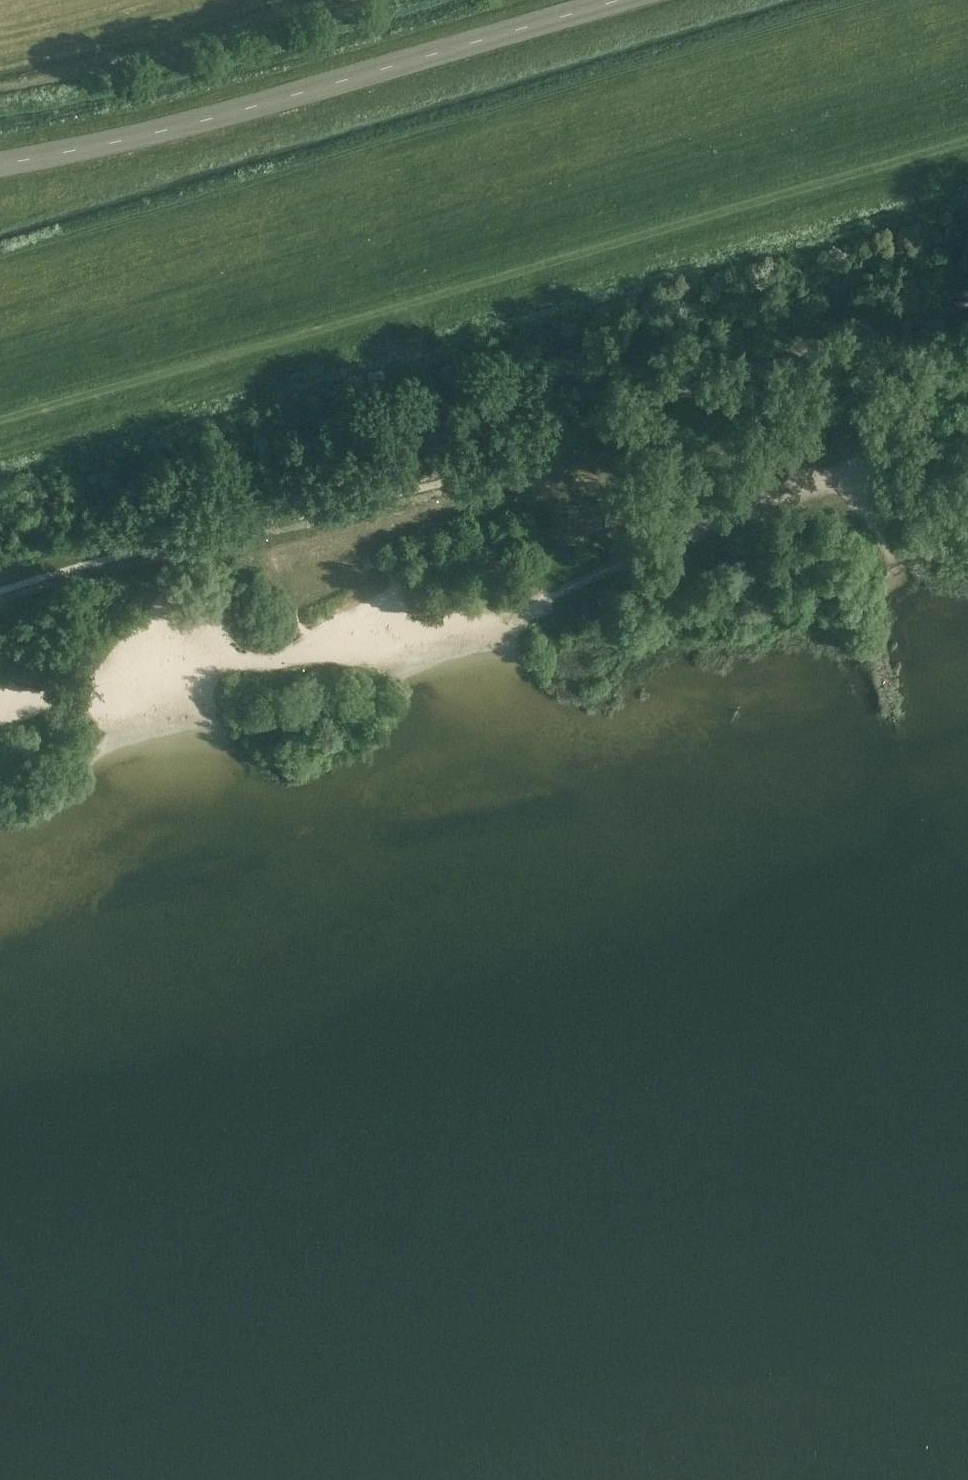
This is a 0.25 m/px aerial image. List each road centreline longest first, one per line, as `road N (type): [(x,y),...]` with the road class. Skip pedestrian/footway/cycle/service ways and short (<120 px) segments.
road 1 (unclassified): [(0,167),(193,127),(628,0)]

